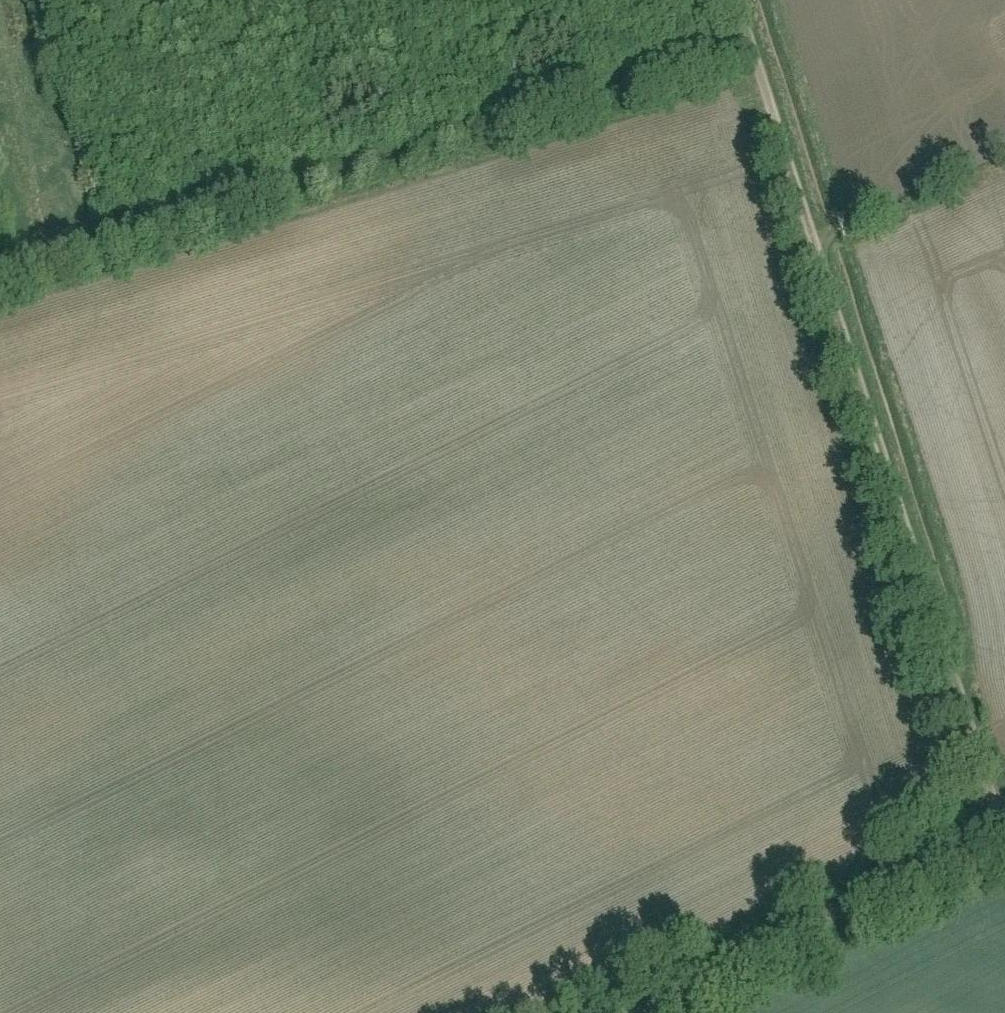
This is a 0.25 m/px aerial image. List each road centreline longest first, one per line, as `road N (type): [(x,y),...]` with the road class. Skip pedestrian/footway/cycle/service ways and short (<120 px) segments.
road 1 (track): [(1004,800),(749,0)]
road 2 (unclassified): [(646,1012),(1004,834)]

